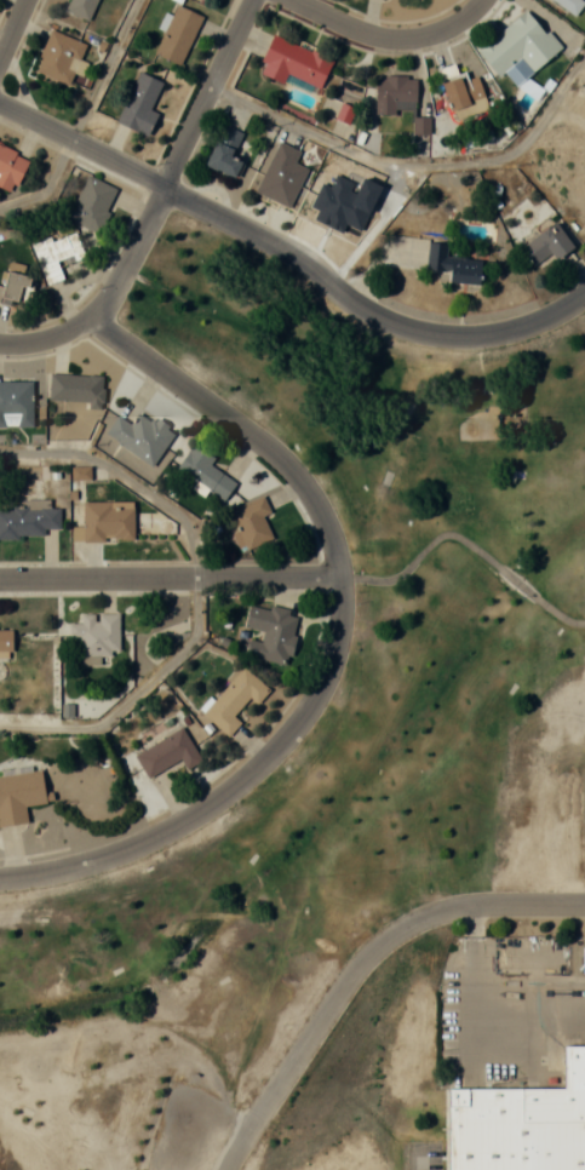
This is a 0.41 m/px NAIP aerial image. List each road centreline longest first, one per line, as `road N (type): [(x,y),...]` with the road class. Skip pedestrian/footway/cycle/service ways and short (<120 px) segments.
road 1 (residential): [(88,317),(297,477),(337,557),(339,631),(309,707),(222,797),(110,855),(0,876)]
road 2 (residential): [(584,292),(545,320),(504,333),(411,331),(363,309),(303,259),(162,187)]
road 3 (residential): [(0,343),(59,333),(103,304),(257,0)]
road 4 (residential): [(340,575),(0,579)]
road 5 (residential): [(432,911),(389,934),(351,973),(225,1169)]
road 6 (residential): [(288,0),(386,39),(417,40),(484,0)]
road 7 (residential): [(0,102),(162,187)]
road 8 (residential): [(584,902),(484,901),(432,911)]

